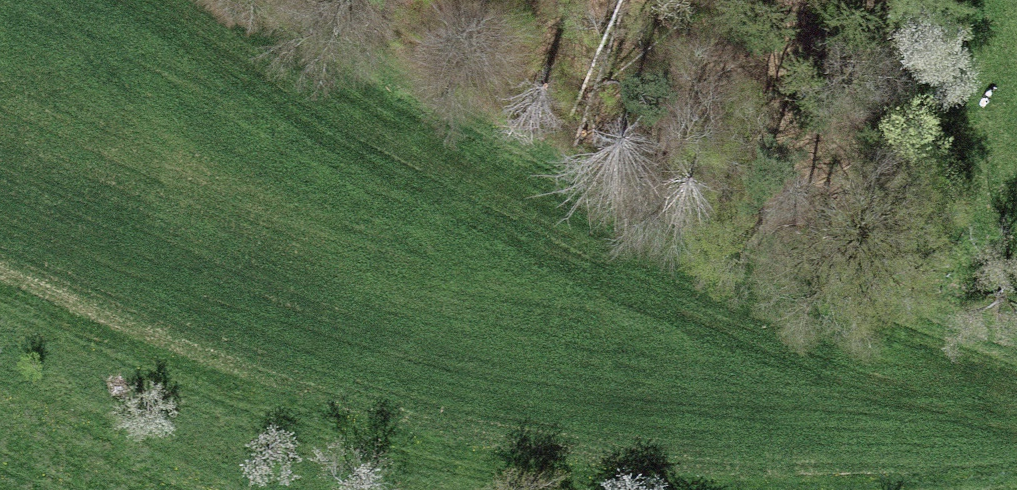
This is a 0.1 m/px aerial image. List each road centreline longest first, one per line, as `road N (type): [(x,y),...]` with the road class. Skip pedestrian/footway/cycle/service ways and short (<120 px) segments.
road 1 (track): [(319,0),(811,264),(1016,345)]
road 2 (track): [(116,372),(475,489)]

